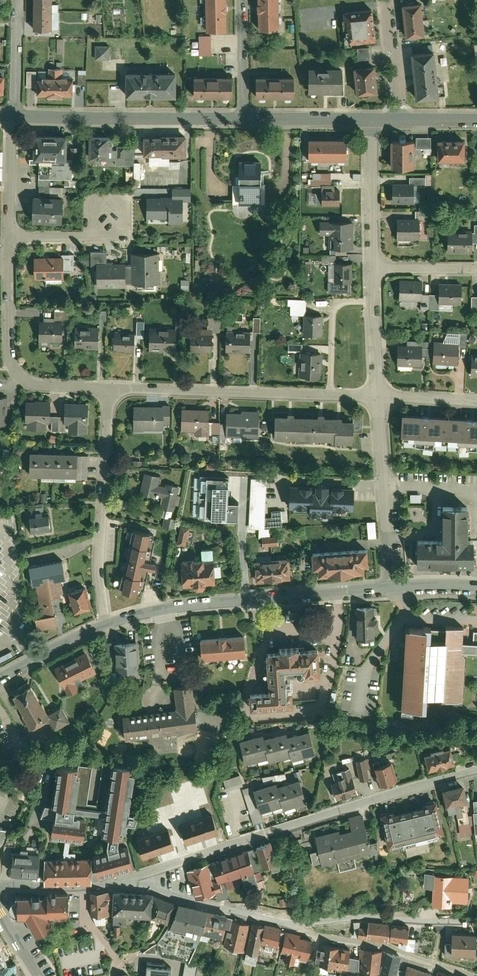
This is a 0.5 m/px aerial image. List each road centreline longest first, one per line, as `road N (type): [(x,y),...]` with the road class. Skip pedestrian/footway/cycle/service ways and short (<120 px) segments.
road 1 (residential): [(133,876),(476,771)]
road 2 (residential): [(104,624),(174,608),(393,589)]
road 3 (residential): [(380,399),(107,391)]
road 4 (residential): [(104,624),(107,391)]
road 5 (residential): [(107,391),(36,388),(11,366),(10,239)]
road 6 (residential): [(14,117),(244,120)]
road 7 (residential): [(287,916),(476,972)]
road 8 (residential): [(380,399),(393,589)]
road 9 (residential): [(287,916),(476,919)]
road 10 (residential): [(133,876),(176,893),(287,916)]
road 11 (residential): [(371,121),(374,270)]
road 12 (residential): [(0,886),(133,876)]
road 13 (residential): [(374,270),(380,399)]
road 14 (residential): [(244,120),(371,121)]
road 15 (residential): [(10,239),(108,240),(109,212)]
road 16 (residential): [(10,239),(14,117)]
road 17 (residential): [(403,121),(389,0)]
road 18 (residential): [(240,0),(244,120)]

